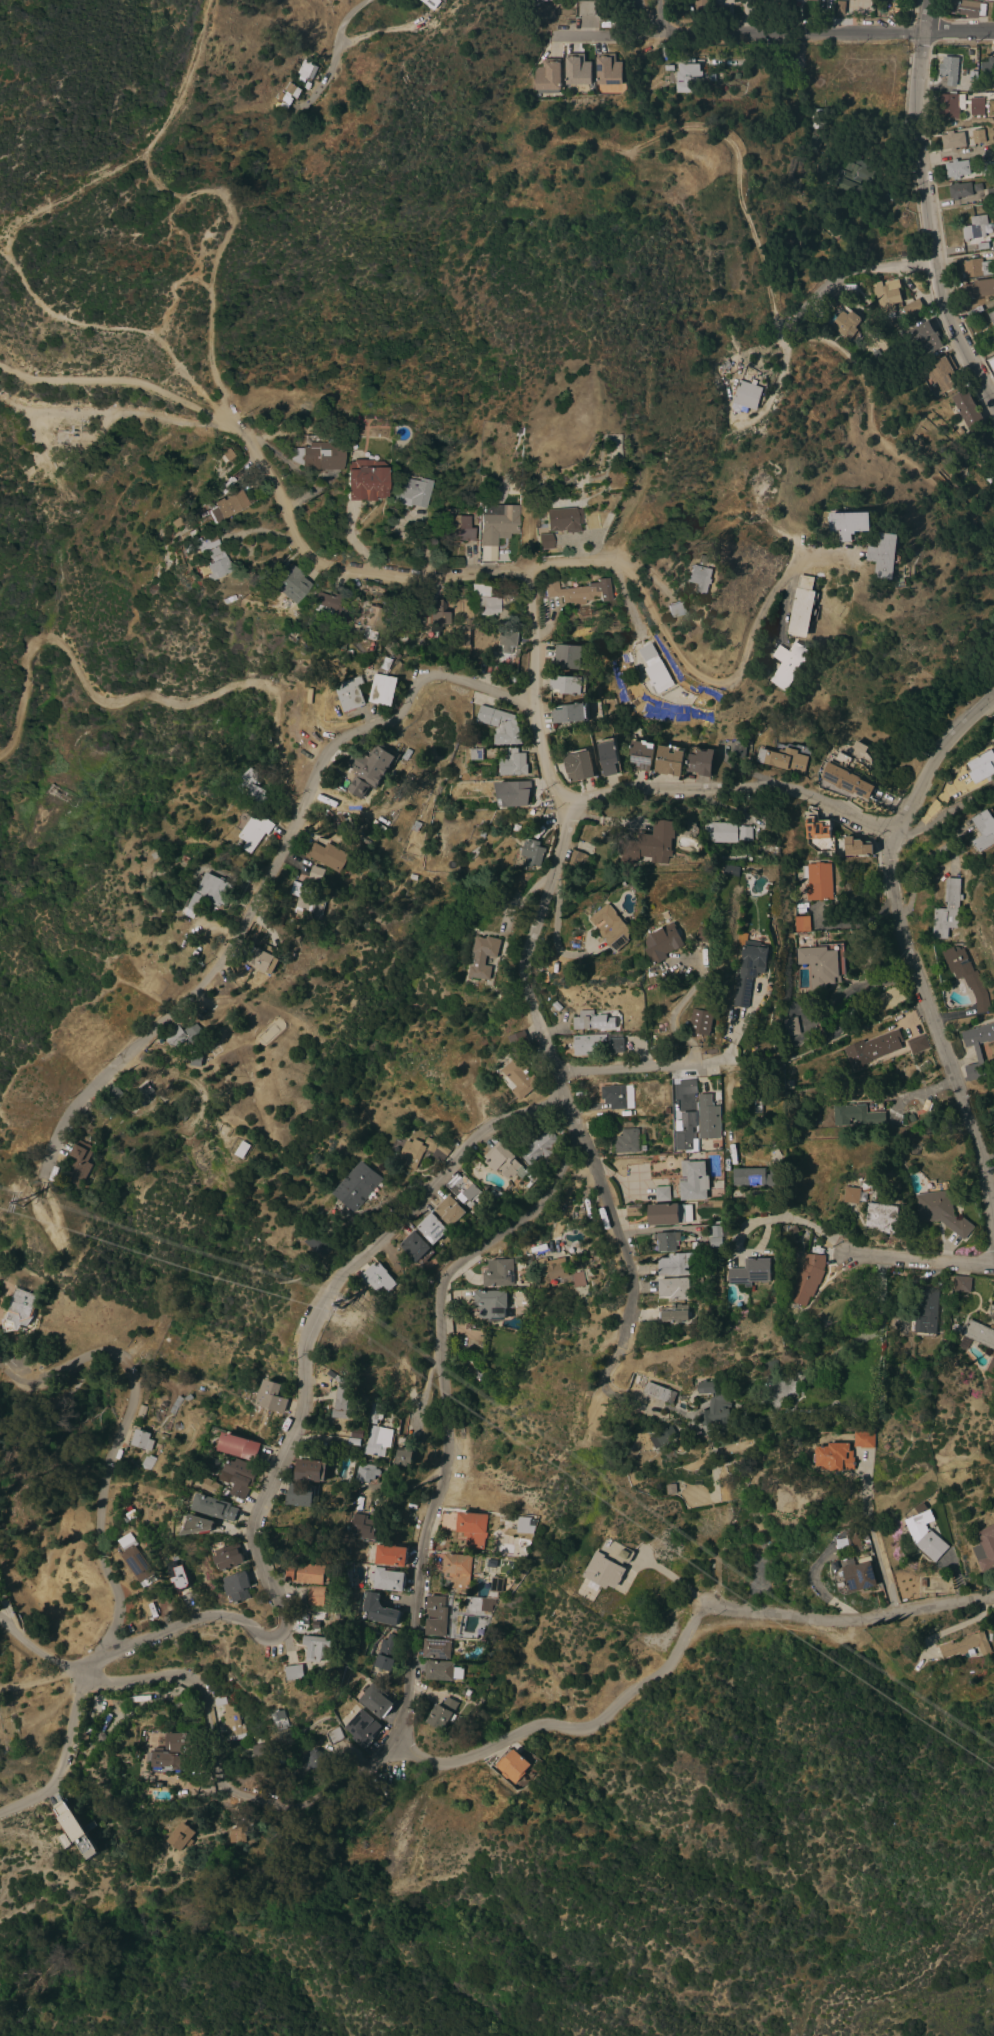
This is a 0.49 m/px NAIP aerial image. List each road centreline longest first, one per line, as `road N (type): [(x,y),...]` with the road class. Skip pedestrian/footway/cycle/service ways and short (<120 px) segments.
road 1 (residential): [(0,1812),(56,1786),(81,1673),(183,1621),(227,1618),(270,1639),(280,1635),(282,1613),(250,1530),(304,1412),(302,1349),(338,1275),(487,1127),(564,1097)]
road 2 (residential): [(856,555),(797,556),(744,663),(723,684),(685,661),(618,562),(400,577),(327,564),(299,543),(273,479),(221,421)]
road 3 (residential): [(368,1865),(407,1819),(424,1773),(389,1732),(408,1708),(436,1517),(458,1441),(448,1277),(514,1234),(581,1139)]
road 4 (residential): [(42,1179),(69,1109),(217,972),(328,746),(401,718),(427,675),(534,705)]
road 5 (residential): [(566,839),(580,798),(634,786),(682,793),(776,785),(891,833),(958,730),(993,697)]
road 6 (residential): [(389,1732),(374,1756),(293,1809),(229,1794),(217,1783),(199,1684),(178,1677),(96,1684),(42,1656),(0,1620)]
road 7 (track): [(0,749),(15,727),(29,645),(48,635),(61,641),(101,700),(146,694),(192,703),(242,681),(267,689),(285,788)]
road 8 (residential): [(81,1673),(114,1618),(97,1514),(131,1370),(105,1352),(23,1381),(5,1371)]
road 9 (residential): [(718,1511),(716,1576),(663,1675),(625,1696),(591,1730),(550,1724),(424,1773)]
road 10 (residential): [(993,405),(941,303),(931,259),(913,118),(925,0)]
road 11 (track): [(779,321),(742,188),(744,163),(723,129),(681,129),(633,150),(568,140),(536,167)]
road 12 (residential): [(993,1209),(957,1079),(902,934),(891,833)]
road 13 (residential): [(581,1139),(520,969),(566,839)]
road 14 (track): [(993,539),(872,420),(867,383),(853,364),(779,321)]
road 15 (residential): [(993,1599),(850,1620),(699,1609)]
road 16 (residential): [(922,31),(644,35)]
road 17 (residential): [(566,839),(534,705),(529,568)]
road 18 (track): [(221,421),(137,382),(39,380),(0,365)]
road 19 (residential): [(624,1335),(630,1263),(581,1139)]
road 20 (track): [(618,562),(642,516),(653,469),(650,367)]
road 21 (track): [(958,730),(941,710),(936,678),(958,652),(993,563)]
road 22 (residential): [(556,1075),(700,1066),(727,1057)]
road 23 (residential): [(931,259),(861,265),(827,279),(779,321)]
road 24 (residential): [(993,1267),(833,1252)]
road 25 (track): [(221,421),(227,406),(214,354),(214,282)]
road 26 (residential): [(363,0),(339,23),(328,67),(297,108)]

